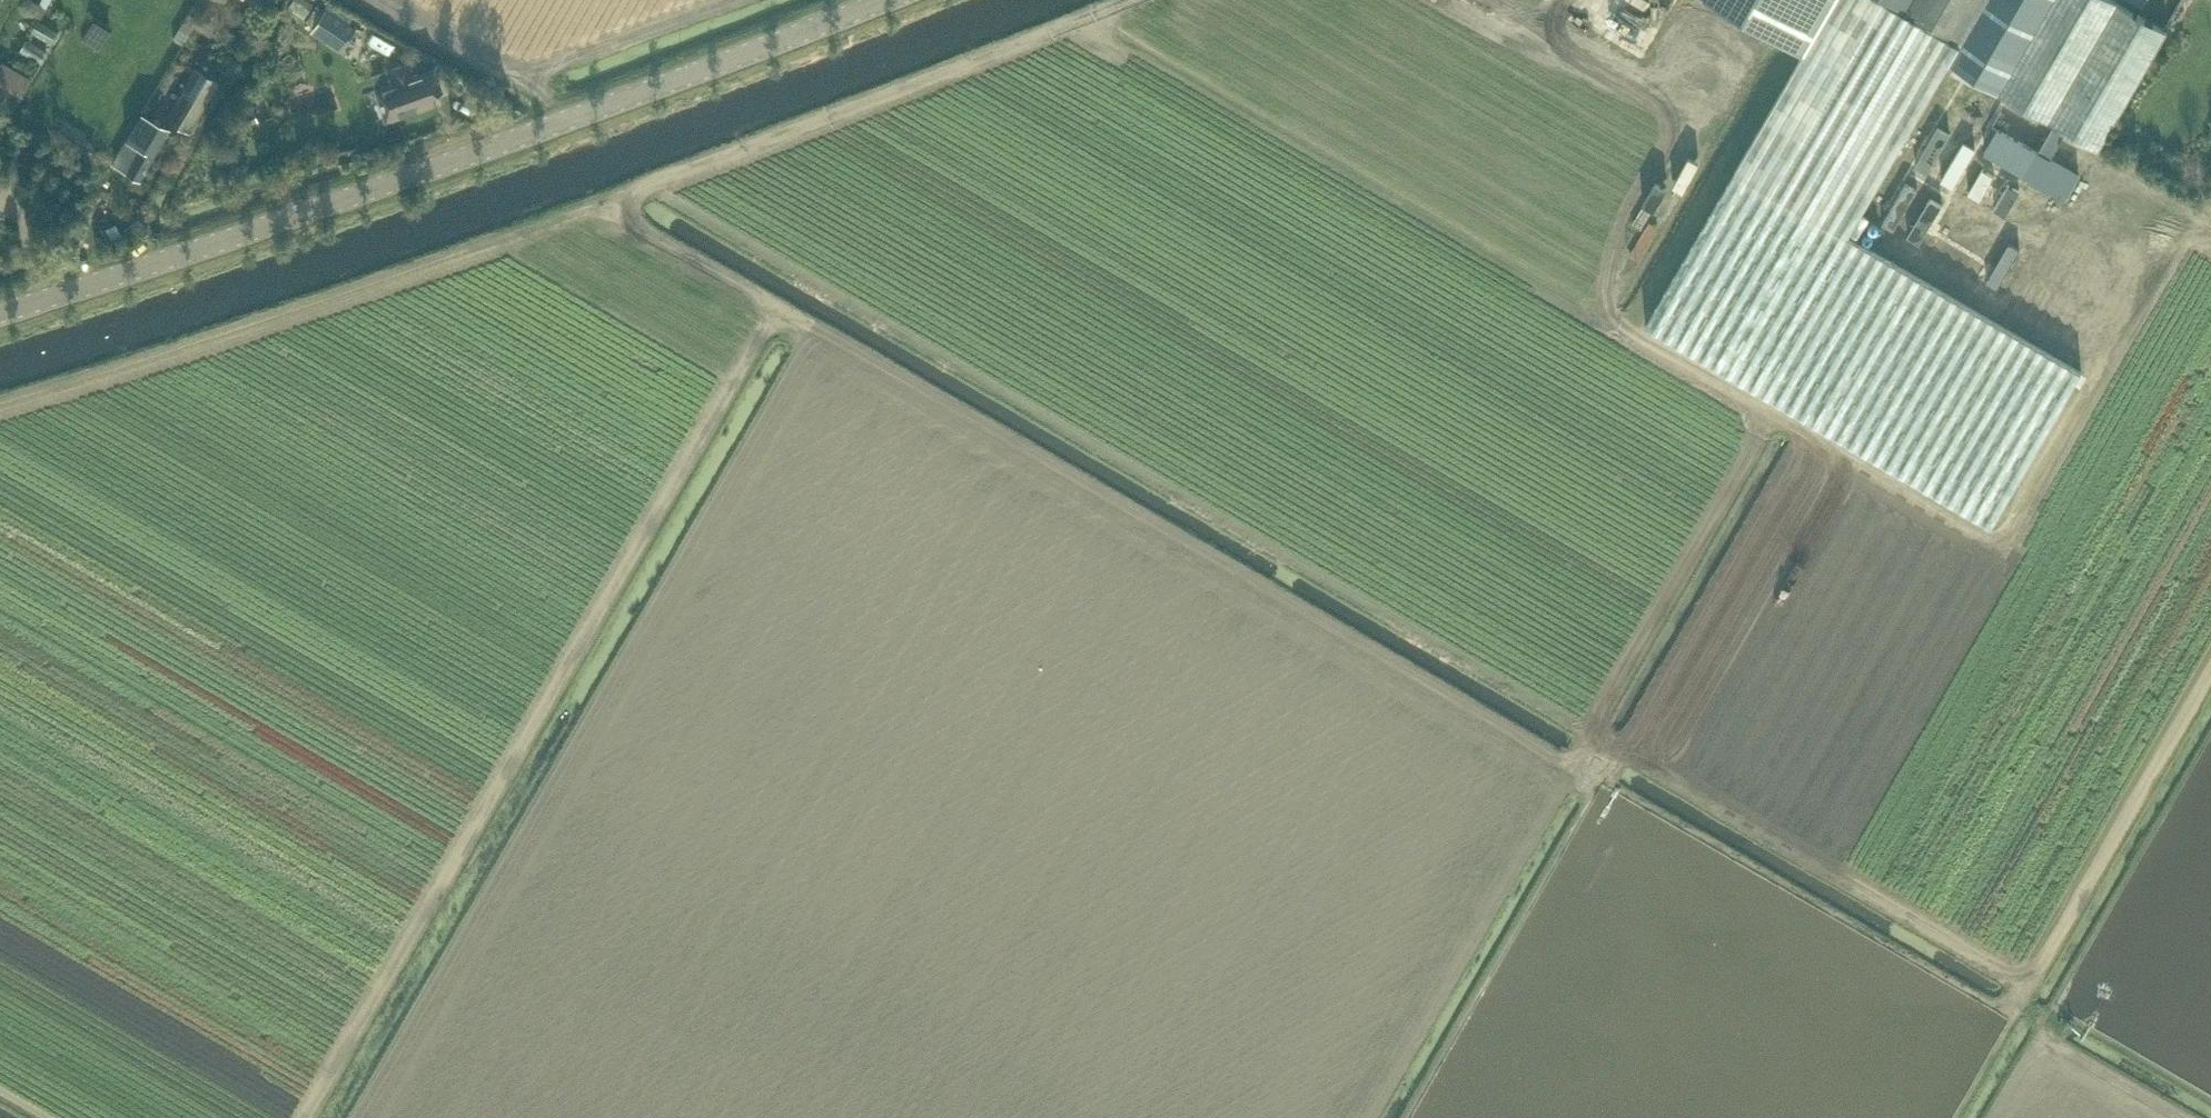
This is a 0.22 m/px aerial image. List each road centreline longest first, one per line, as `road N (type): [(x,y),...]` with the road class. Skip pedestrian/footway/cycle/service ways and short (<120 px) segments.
road 1 (unclassified): [(0,314),(589,112),(875,0)]

